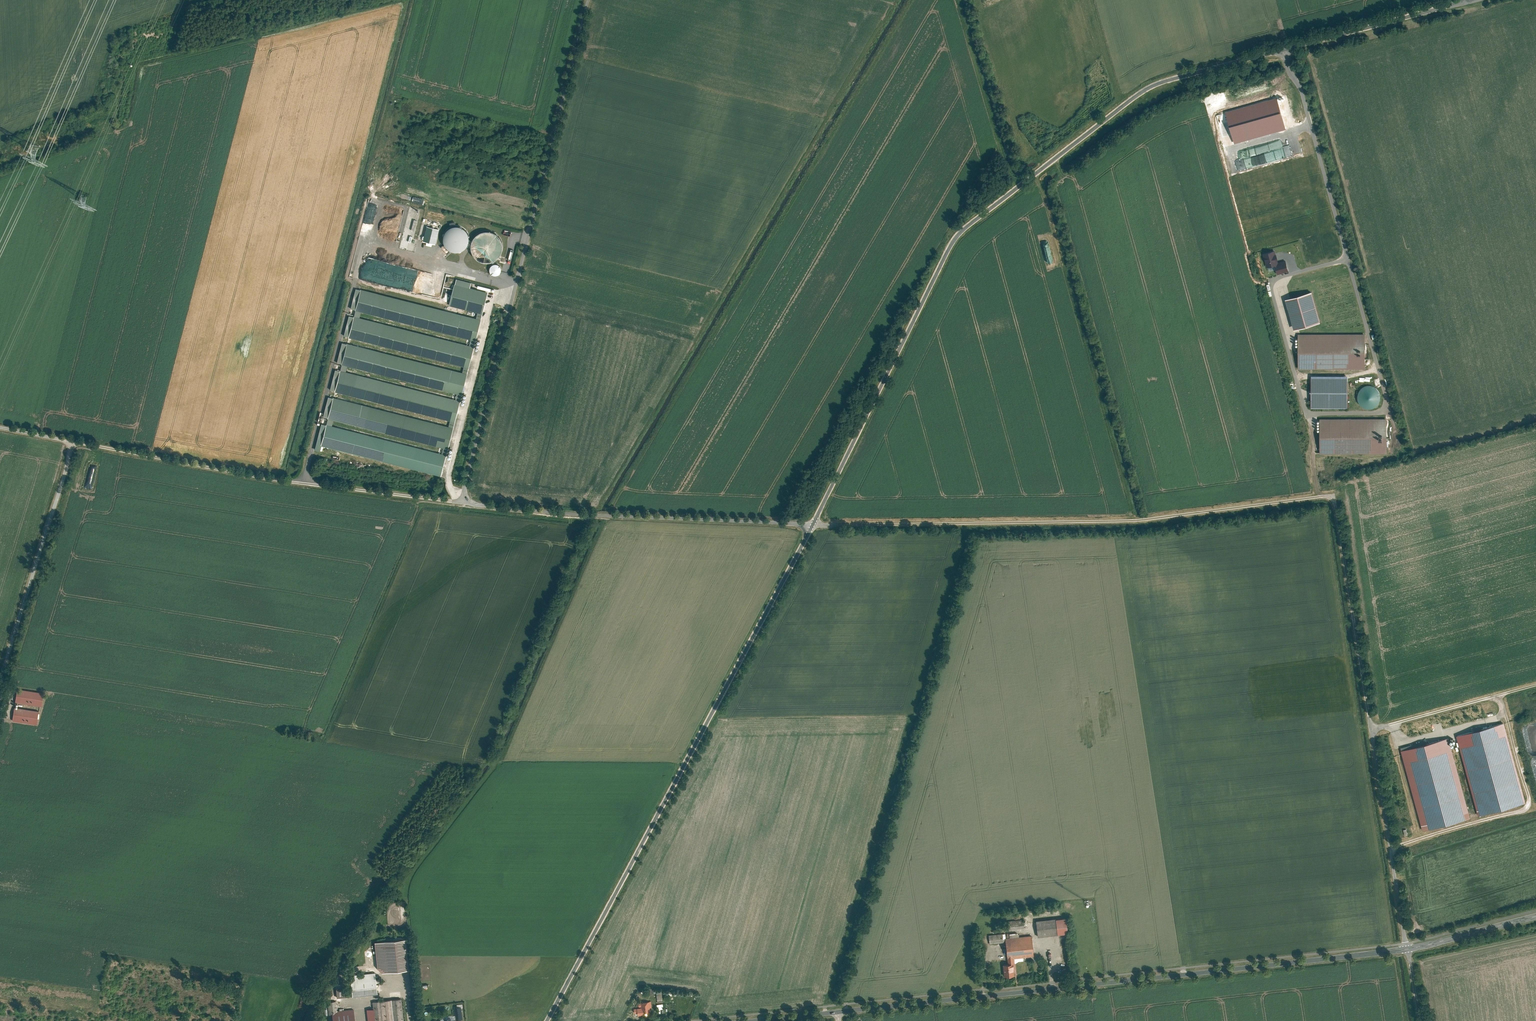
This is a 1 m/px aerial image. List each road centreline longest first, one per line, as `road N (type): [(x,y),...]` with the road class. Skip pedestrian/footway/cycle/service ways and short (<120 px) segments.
road 1 (tertiary): [(547,1020),(809,534),(956,238),(1152,86),(1471,0)]
road 2 (track): [(1420,1020),(1331,498),(1142,520),(813,525),(607,516)]
road 3 (tertiary): [(750,1020),(1451,938)]
road 4 (unclassified): [(465,503),(588,0)]
road 5 (track): [(73,441),(392,494)]
road 6 (track): [(0,682),(73,441)]
road 7 (track): [(594,515),(392,494)]
road 8 (track): [(1372,729),(1535,684)]

